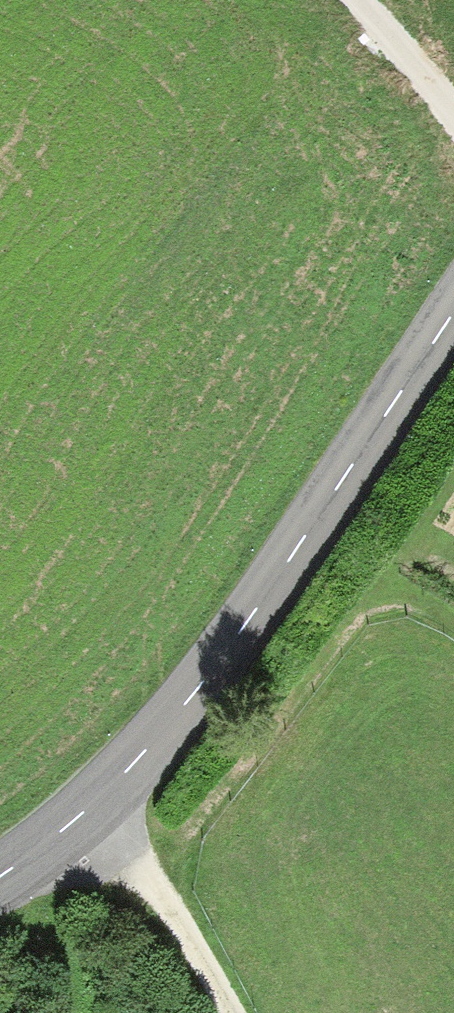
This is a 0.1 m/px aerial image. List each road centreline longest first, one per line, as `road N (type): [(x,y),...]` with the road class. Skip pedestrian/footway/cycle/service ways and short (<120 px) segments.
road 1 (tertiary): [(453,313),(187,702),(98,799),(0,877)]
road 2 (track): [(98,799),(226,1012)]
road 3 (track): [(360,0),(453,114)]

